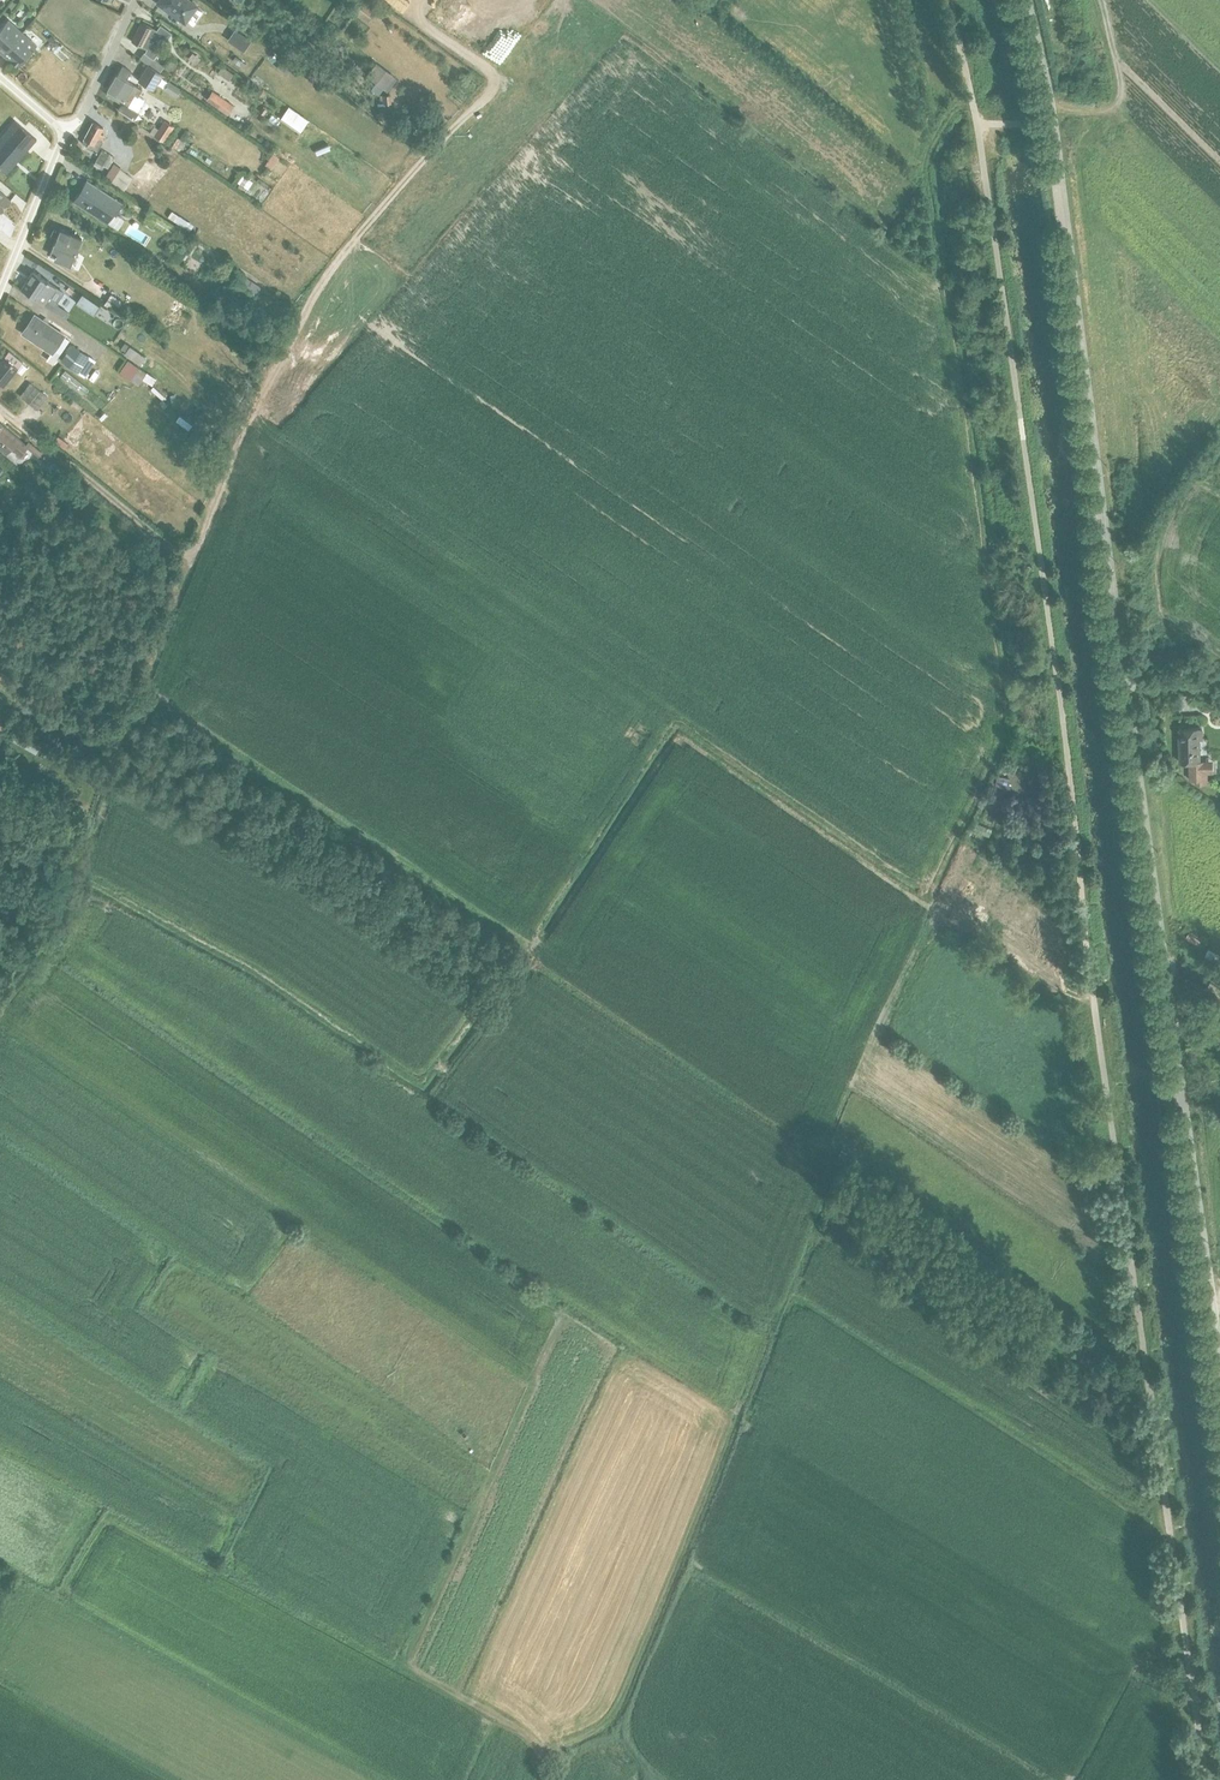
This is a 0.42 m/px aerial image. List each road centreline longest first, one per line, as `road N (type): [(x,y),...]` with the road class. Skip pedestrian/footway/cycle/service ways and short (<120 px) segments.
road 1 (unclassified): [(978,124),(1206,1779)]
road 2 (tertiary): [(1051,124),(1219,1380)]
road 3 (residential): [(0,294),(62,133)]
road 4 (residential): [(62,133),(81,116),(136,0)]
road 5 (unclassified): [(949,0),(978,124)]
road 6 (tertiary): [(1025,0),(1051,124)]

